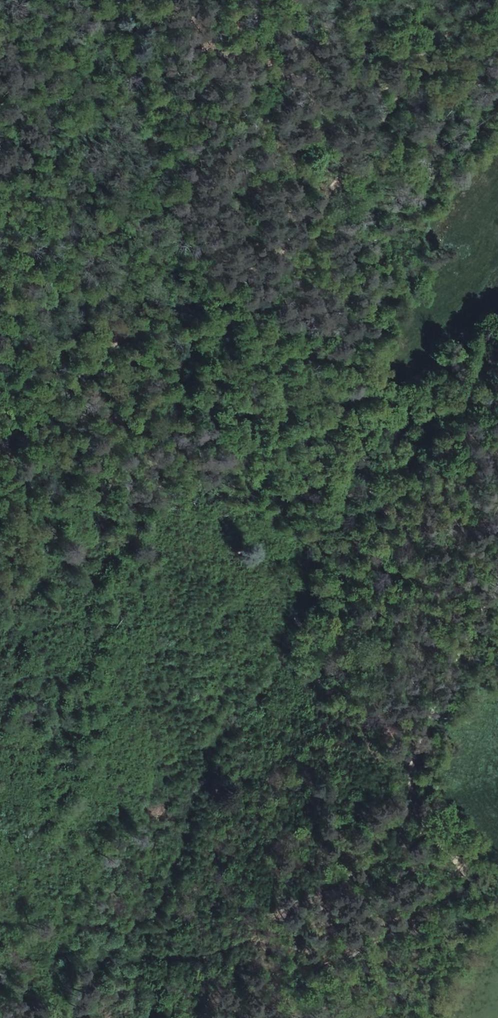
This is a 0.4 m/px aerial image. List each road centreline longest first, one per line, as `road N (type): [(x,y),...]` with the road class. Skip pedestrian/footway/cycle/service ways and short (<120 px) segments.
road 1 (track): [(472,0),(362,140),(302,194),(249,265),(120,340),(0,466)]
road 2 (track): [(497,594),(456,677),(424,772),(429,803),(459,840),(461,873),(443,913),(383,954),(243,1005),(237,1017)]

